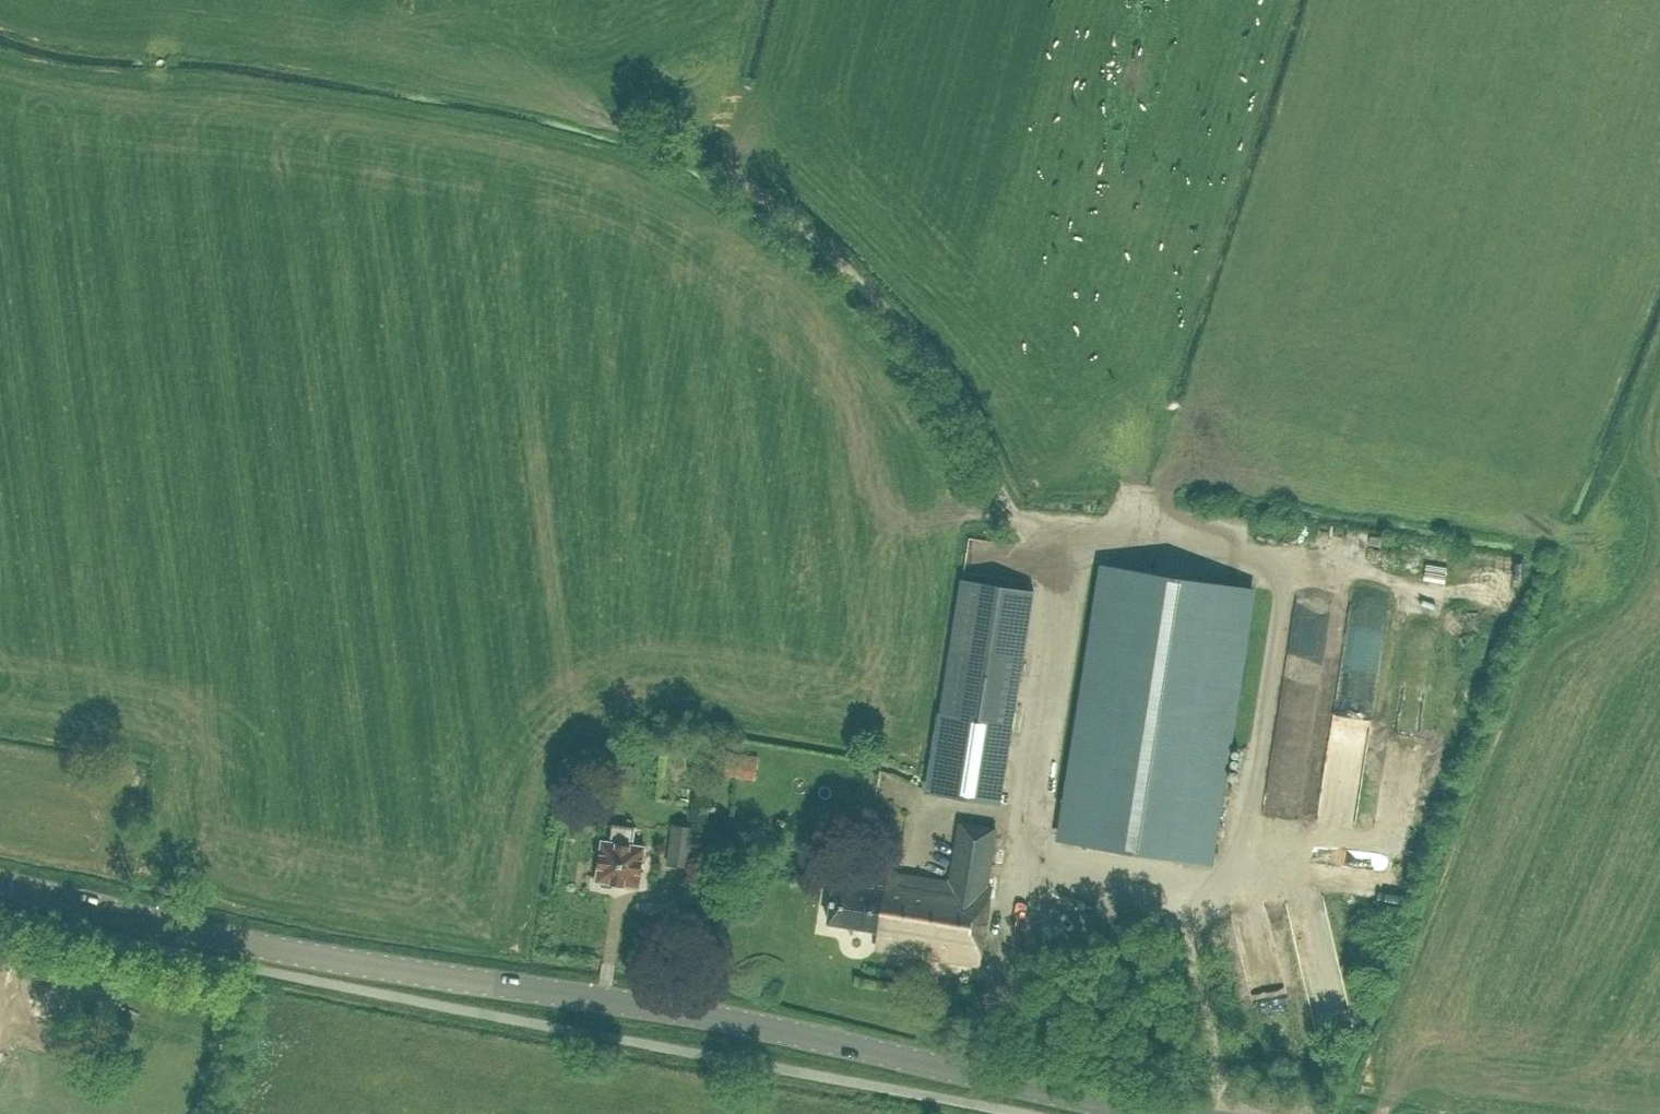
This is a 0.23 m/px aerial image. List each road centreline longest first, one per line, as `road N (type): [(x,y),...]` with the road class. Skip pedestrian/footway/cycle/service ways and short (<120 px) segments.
road 1 (secondary): [(1179,1113),(725,1019),(411,972),(0,888)]

